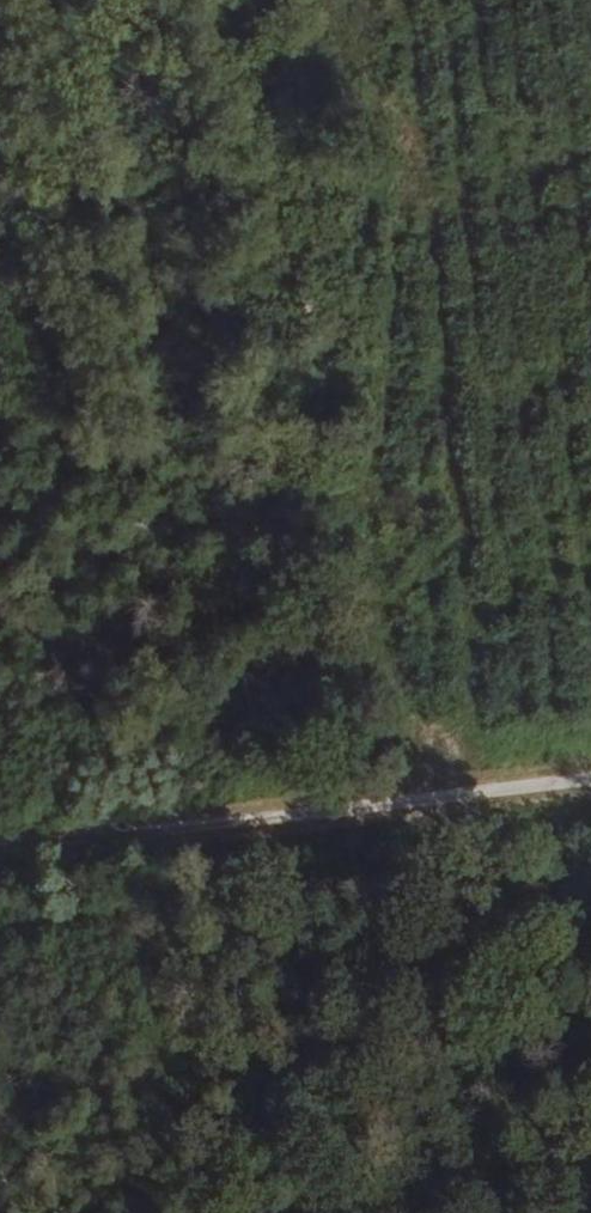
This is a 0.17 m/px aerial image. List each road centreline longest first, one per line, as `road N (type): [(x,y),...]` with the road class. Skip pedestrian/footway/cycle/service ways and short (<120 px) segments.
road 1 (track): [(0,852),(590,775)]

